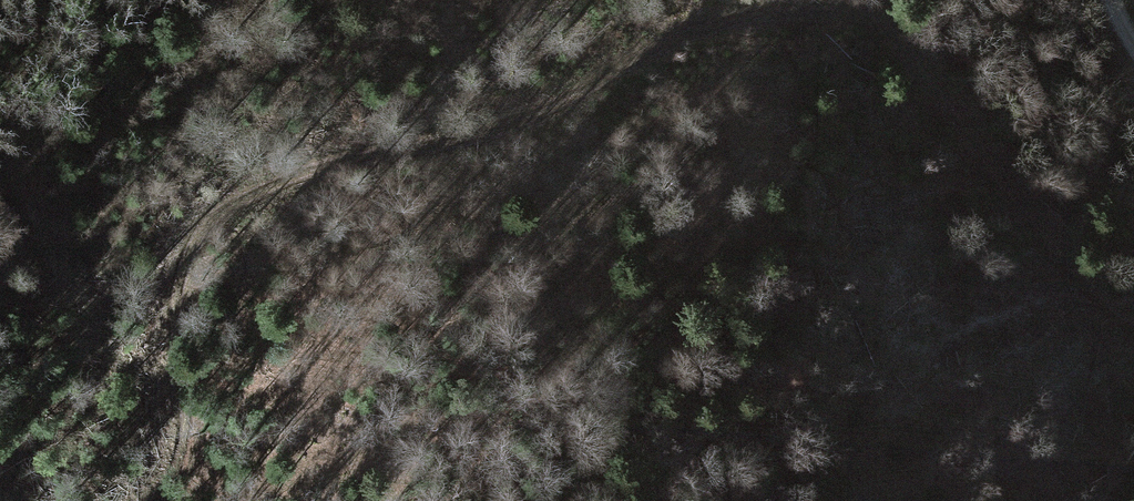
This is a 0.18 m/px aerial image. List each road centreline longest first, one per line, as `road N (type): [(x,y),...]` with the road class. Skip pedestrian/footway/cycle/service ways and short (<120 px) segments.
road 1 (track): [(154,500),(176,444),(184,265),(215,220),(341,157),(501,124),(651,52),(766,16),(835,2),(889,18),(1049,235),(1133,308)]

